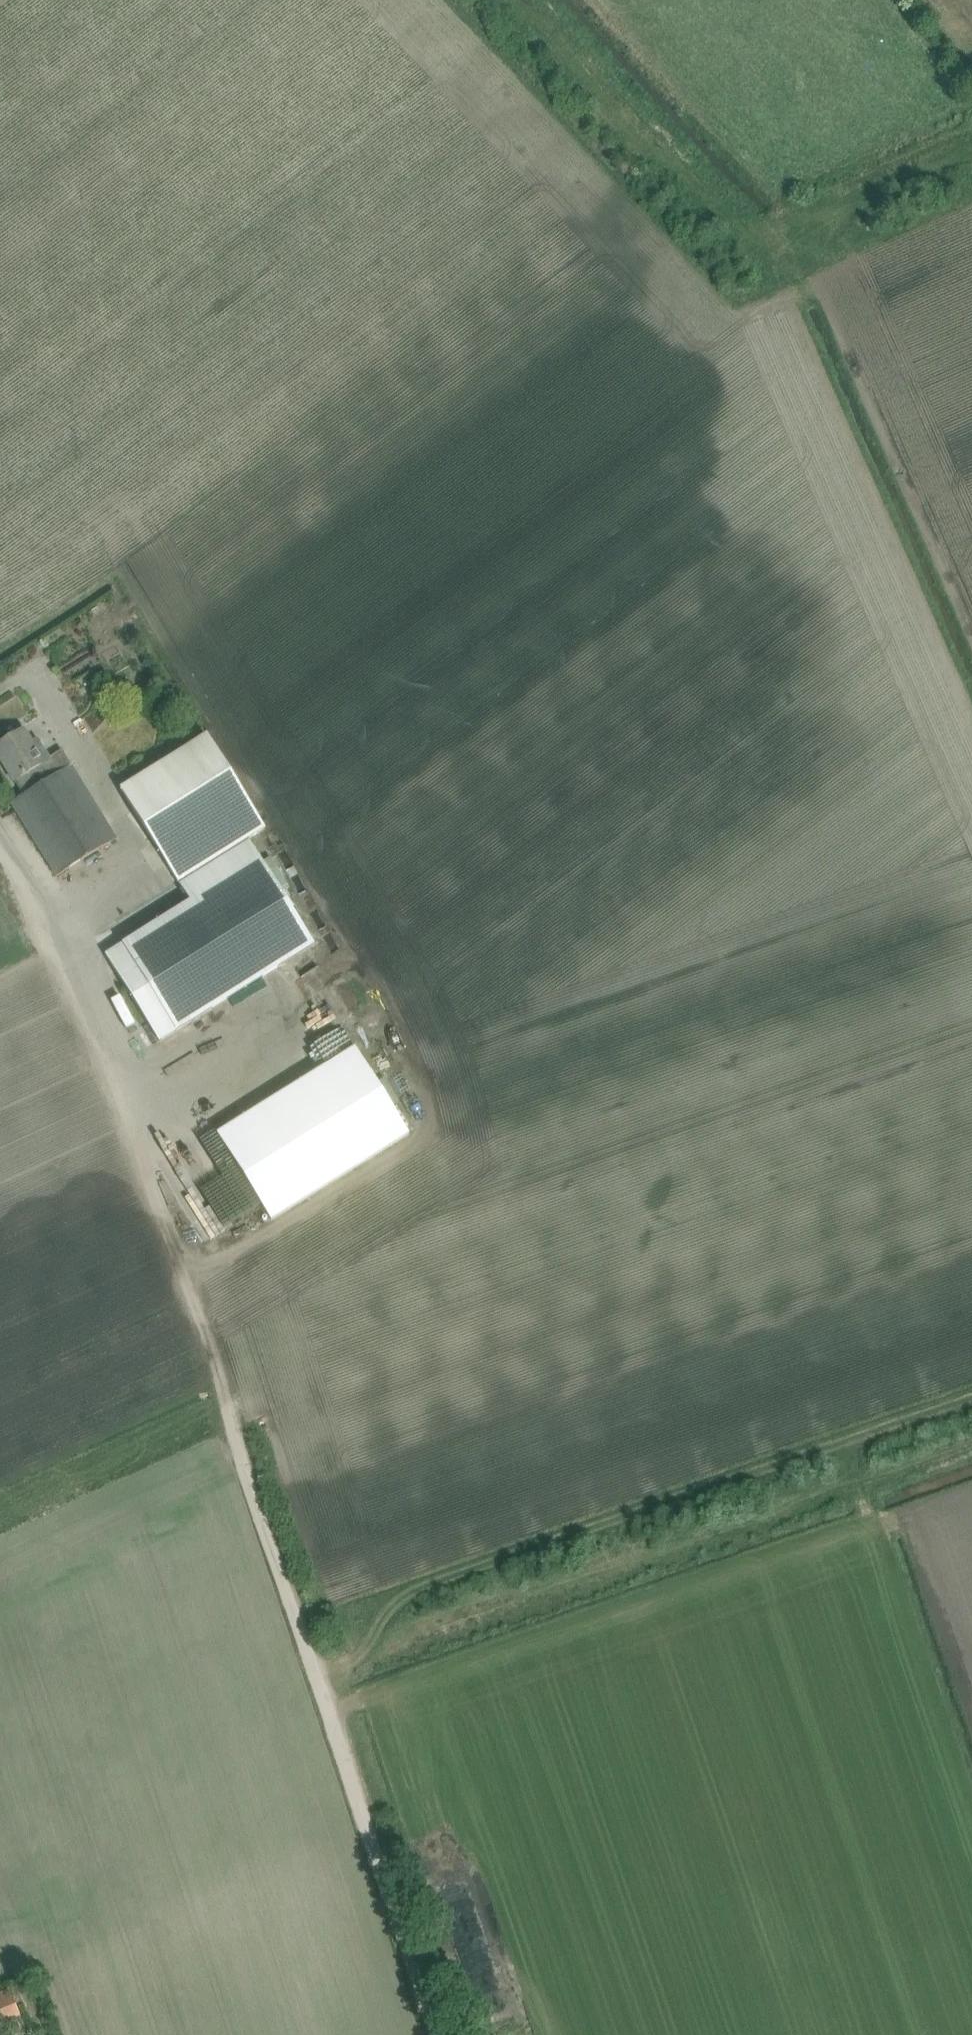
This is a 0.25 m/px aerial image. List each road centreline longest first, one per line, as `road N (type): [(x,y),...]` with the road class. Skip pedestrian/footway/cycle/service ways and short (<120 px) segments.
road 1 (track): [(436,2034),(226,1398),(142,1174)]
road 2 (residential): [(142,1174),(66,954),(0,834)]

